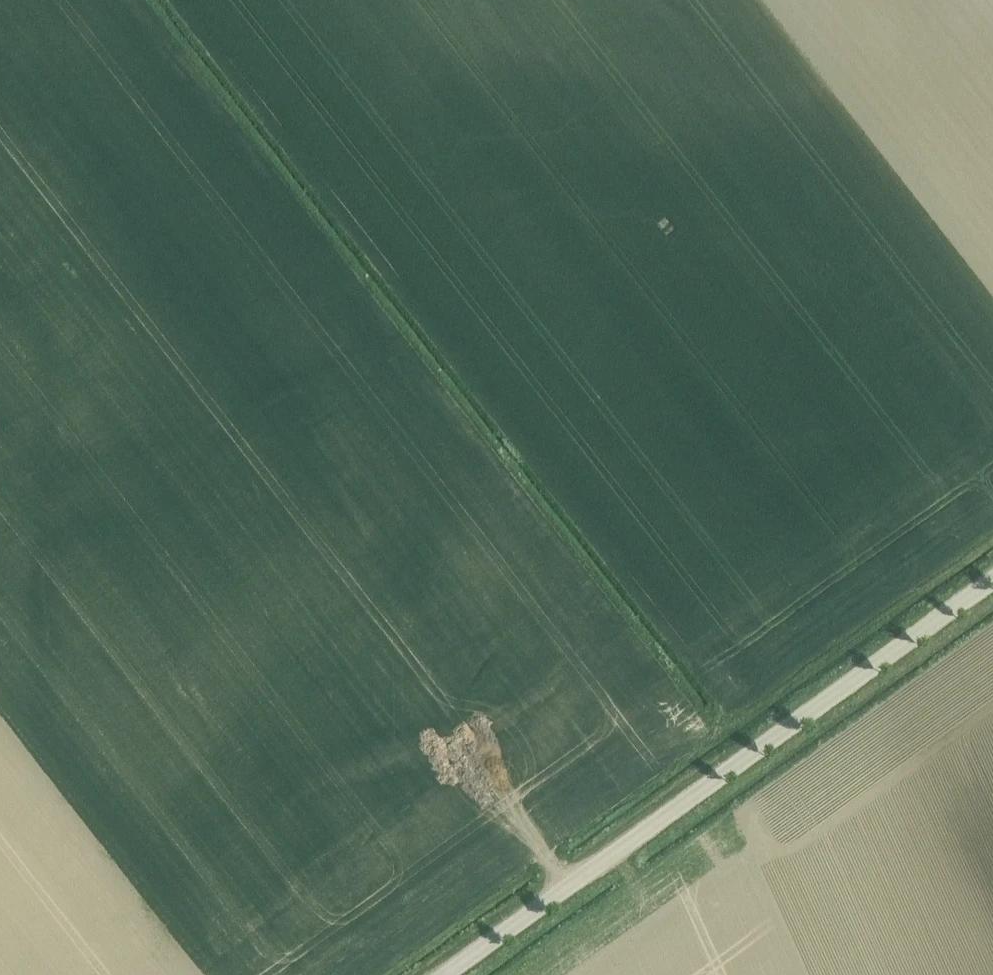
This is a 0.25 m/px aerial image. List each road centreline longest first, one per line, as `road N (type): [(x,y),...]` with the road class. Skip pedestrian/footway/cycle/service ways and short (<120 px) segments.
road 1 (unclassified): [(444,974),(992,580)]

